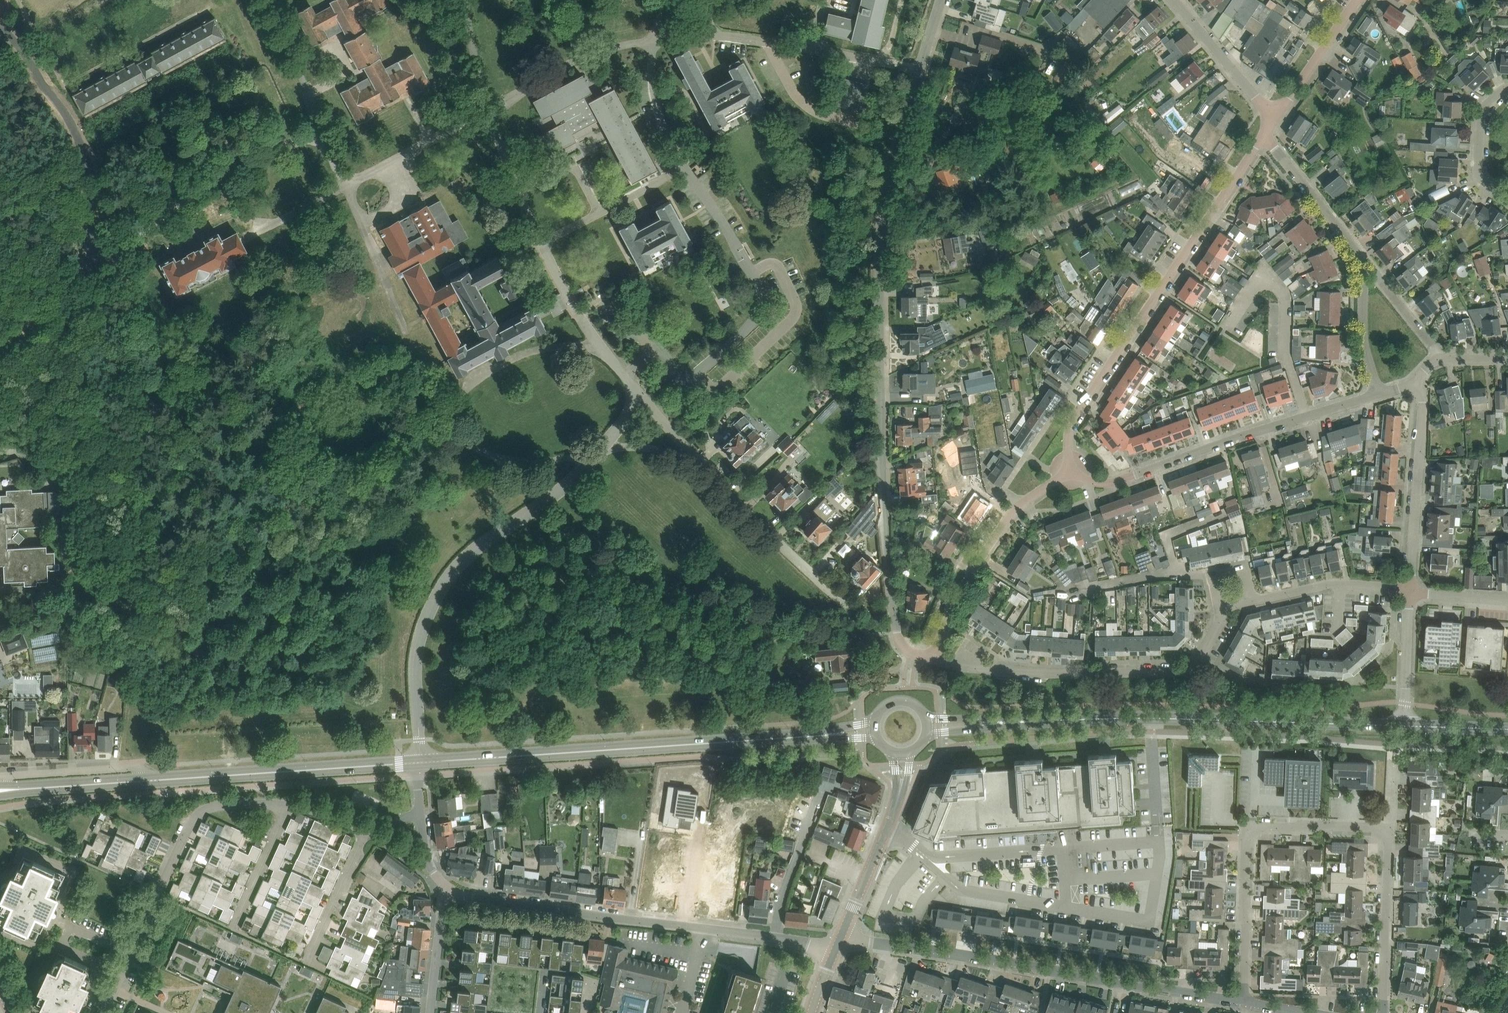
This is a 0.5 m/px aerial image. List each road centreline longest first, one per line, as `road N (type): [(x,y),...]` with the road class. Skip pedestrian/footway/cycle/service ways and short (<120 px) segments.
road 1 (residential): [(910,652),(898,641),(889,576),(880,249),(895,147),(941,0)]
road 2 (secondary): [(1404,725),(1161,718),(989,723)]
road 3 (residential): [(1243,999),(964,953),(836,944)]
road 4 (secondary): [(420,762),(828,735)]
road 5 (residential): [(1069,473),(1073,420),(1266,135)]
road 6 (residential): [(836,944),(468,897),(445,885)]
road 7 (residential): [(420,762),(415,655),(439,591),(480,544),(552,496),(598,453)]
road 8 (residential): [(486,112),(346,189),(266,0)]
road 9 (residential): [(605,351),(535,350),(471,383),(454,414),(463,439),(501,458),(598,453)]
road 10 (residential): [(1243,999),(1248,831),(1388,831)]
road 11 (residential): [(1379,394),(1363,342),(1361,259),(1266,135)]
road 12 (residential): [(930,652),(970,668),(1043,672),(1171,673),(1192,671),(1199,659)]
road 13 (secondary): [(145,780),(420,762)]
road 14 (residential): [(1069,473),(1096,483),(1117,479),(1306,417)]
road 15 (residential): [(130,954),(198,815),(235,804),(289,806)]
road 16 (residential): [(930,652),(1013,511),(1069,473)]
road 17 (residential): [(1410,591),(1424,402),(1417,381)]
road 18 (residential): [(849,610),(700,466)]
road 19 (residential): [(1306,417),(1279,284),(1255,288),(1229,325)]
road 20 (residential): [(1382,1012),(1388,831)]
road 21 (residential): [(684,166),(655,91),(654,39),(667,0)]
road 22 (residential): [(541,243),(684,166)]
road 23 (residential): [(1277,119),(1174,0)]
road 24 (residential): [(145,780),(138,767),(0,775)]
road 25 (residential): [(306,962),(366,831)]
road 26 (residential): [(1277,119),(1358,0)]
road 27 (residential): [(541,243),(486,112)]
road 28 (tertiary): [(836,944),(891,816)]
road 29 (residential): [(233,929),(289,806)]
road 30 (residential): [(1507,197),(1478,173),(1482,109),(1507,88)]
road 31 (residential): [(1404,725),(1410,591)]
road 32 (residential): [(1050,592),(1179,574)]
road 33 (residential): [(430,1012),(445,885)]
road 34 (residential): [(605,351),(541,243)]
road 35 (secondary): [(22,789),(145,780)]

